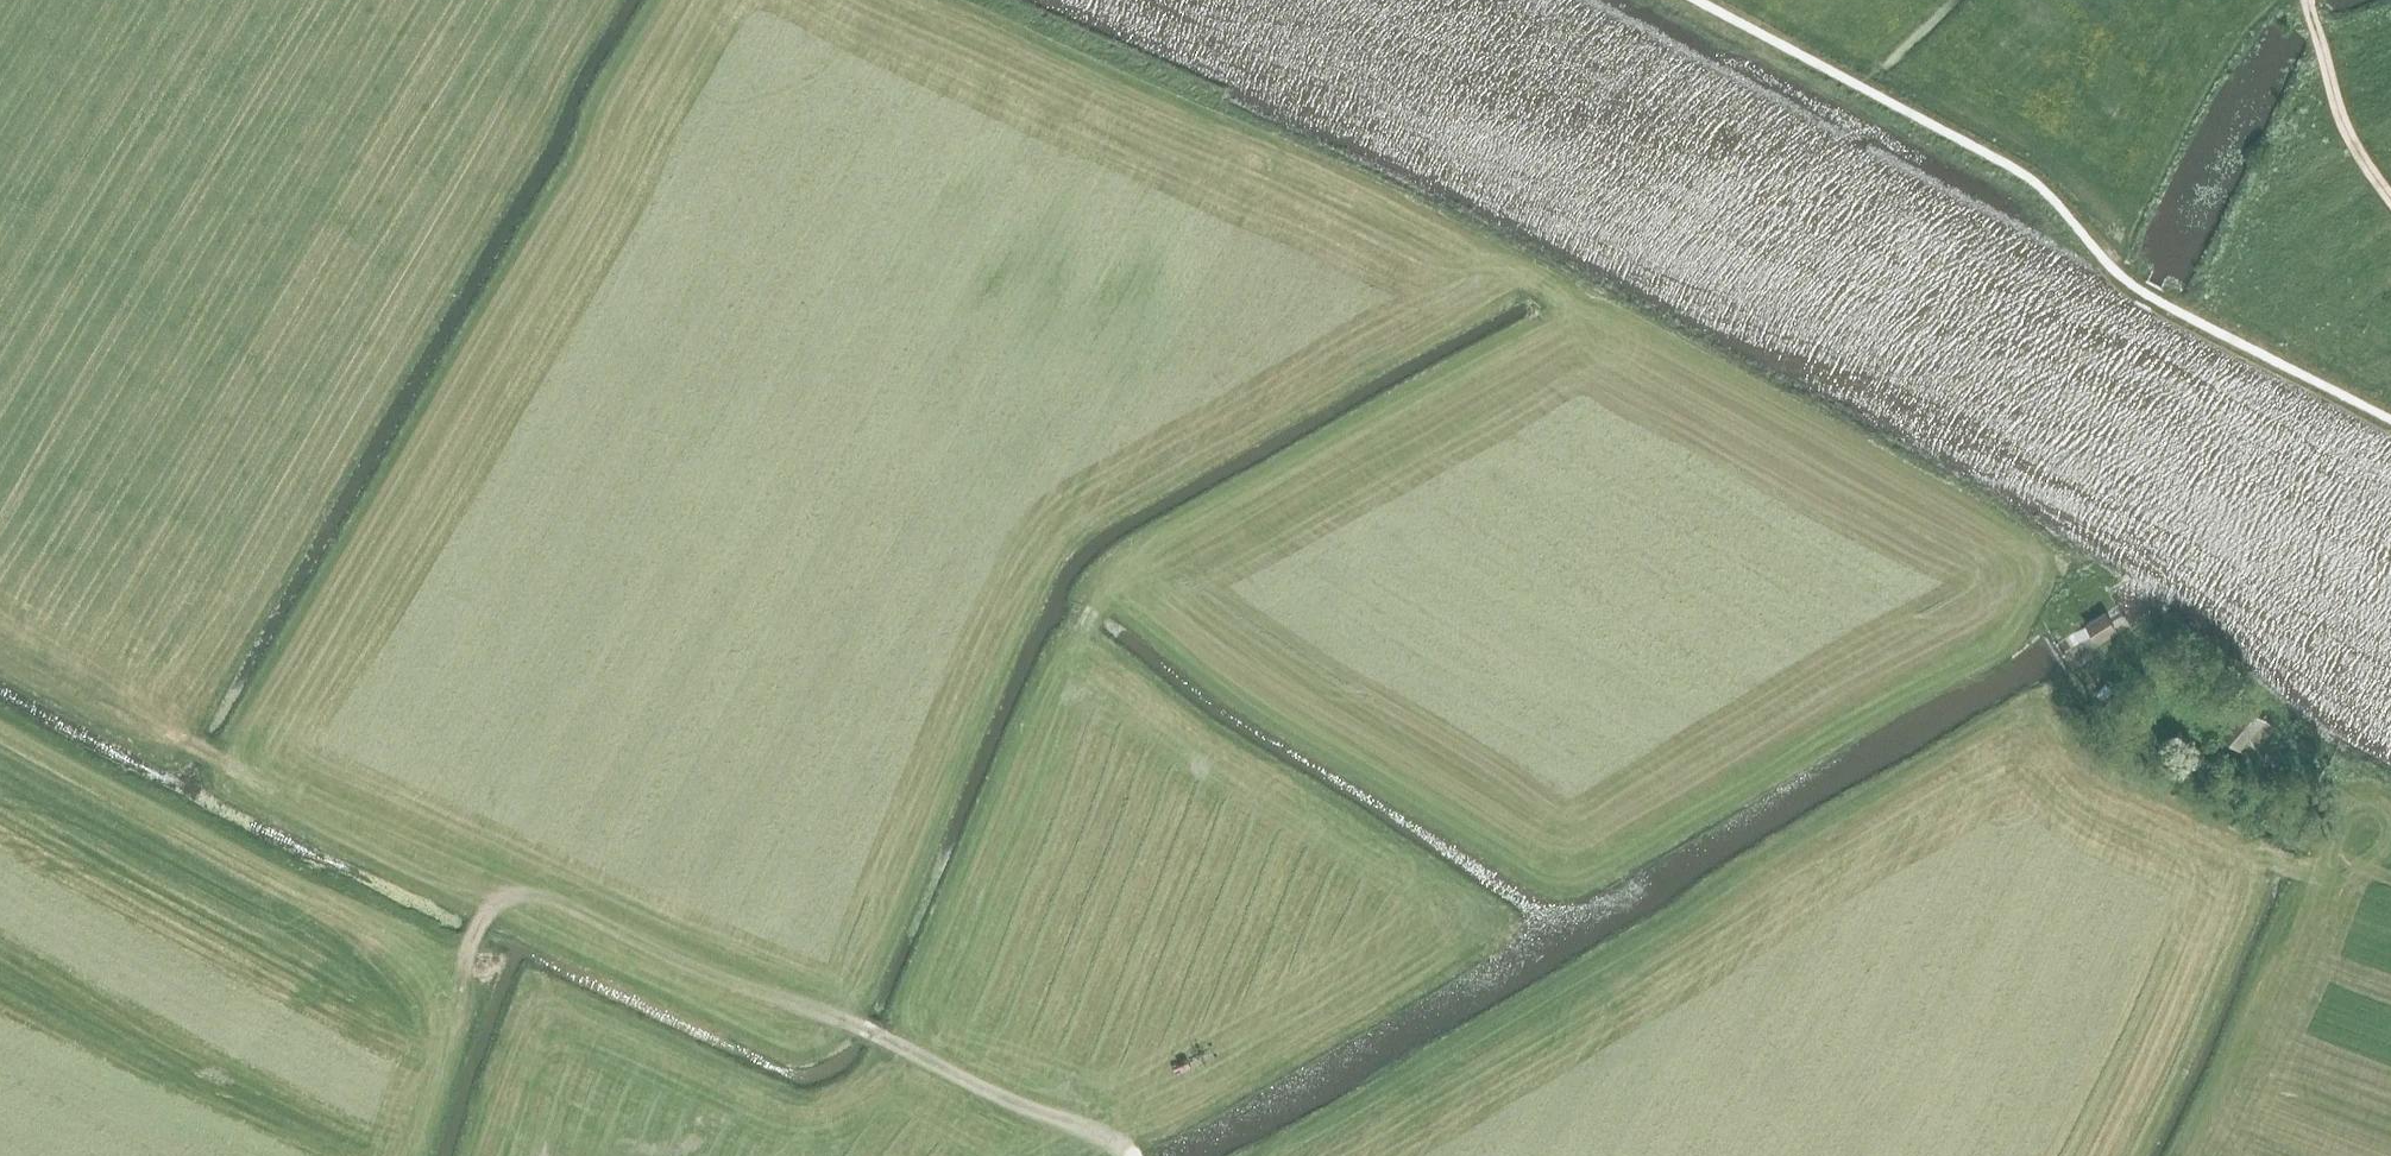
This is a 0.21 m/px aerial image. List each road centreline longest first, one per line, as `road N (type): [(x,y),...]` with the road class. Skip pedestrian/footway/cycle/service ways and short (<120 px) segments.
road 1 (track): [(2308,0),(2340,112),(2390,197)]

